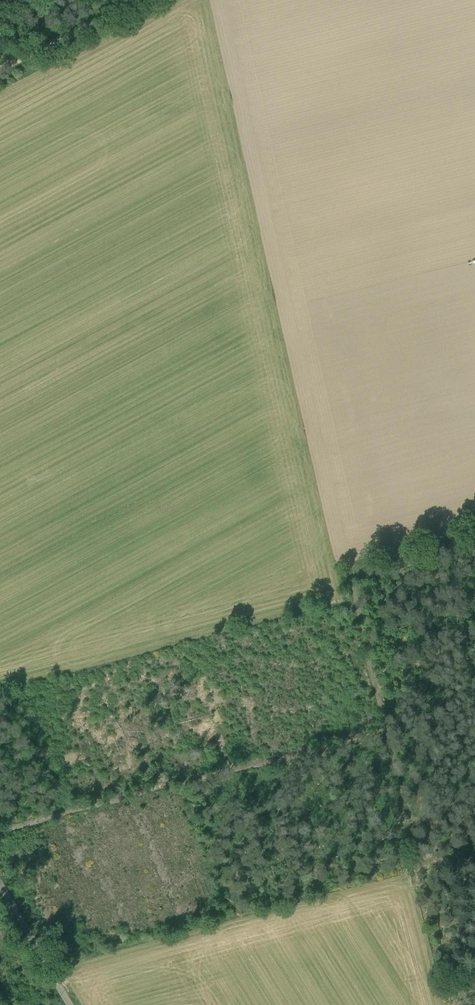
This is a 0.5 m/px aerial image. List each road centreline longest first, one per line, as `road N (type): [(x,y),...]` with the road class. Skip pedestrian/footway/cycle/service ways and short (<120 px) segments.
road 1 (track): [(0,832),(387,731)]
road 2 (track): [(387,731),(349,569),(474,534)]
road 3 (track): [(387,731),(423,869),(406,879)]
road 4 (track): [(0,68),(136,0)]
road 5 (unclassified): [(0,887),(69,1004)]

